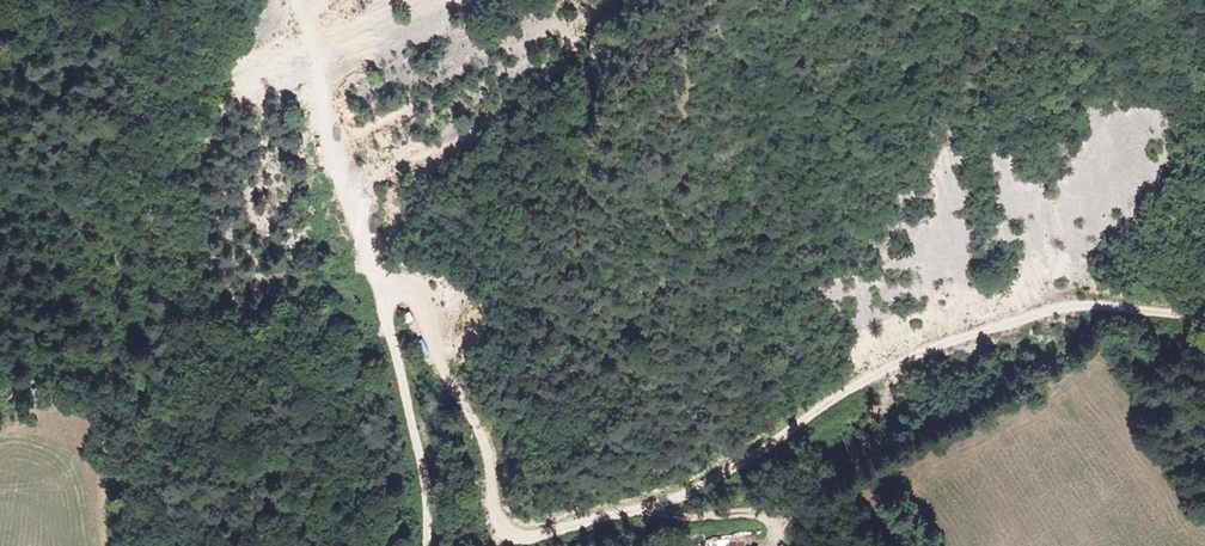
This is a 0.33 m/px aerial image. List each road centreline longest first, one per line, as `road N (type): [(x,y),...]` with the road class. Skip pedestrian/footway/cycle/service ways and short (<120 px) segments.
road 1 (track): [(387,297),(408,295),(481,441),(499,527),(520,534),(696,479),(885,366),(961,336),(1085,309),(1204,317)]
road 2 (track): [(301,0),(335,155),(387,297)]
road 3 (track): [(424,545),(422,481),(382,306),(387,297)]
road 4 (track): [(140,386),(307,545)]
road 5 (track): [(612,508),(746,523),(780,545)]
road 6 (track): [(127,545),(140,386)]
road 7 (track): [(0,408),(56,371),(105,371),(140,386)]

